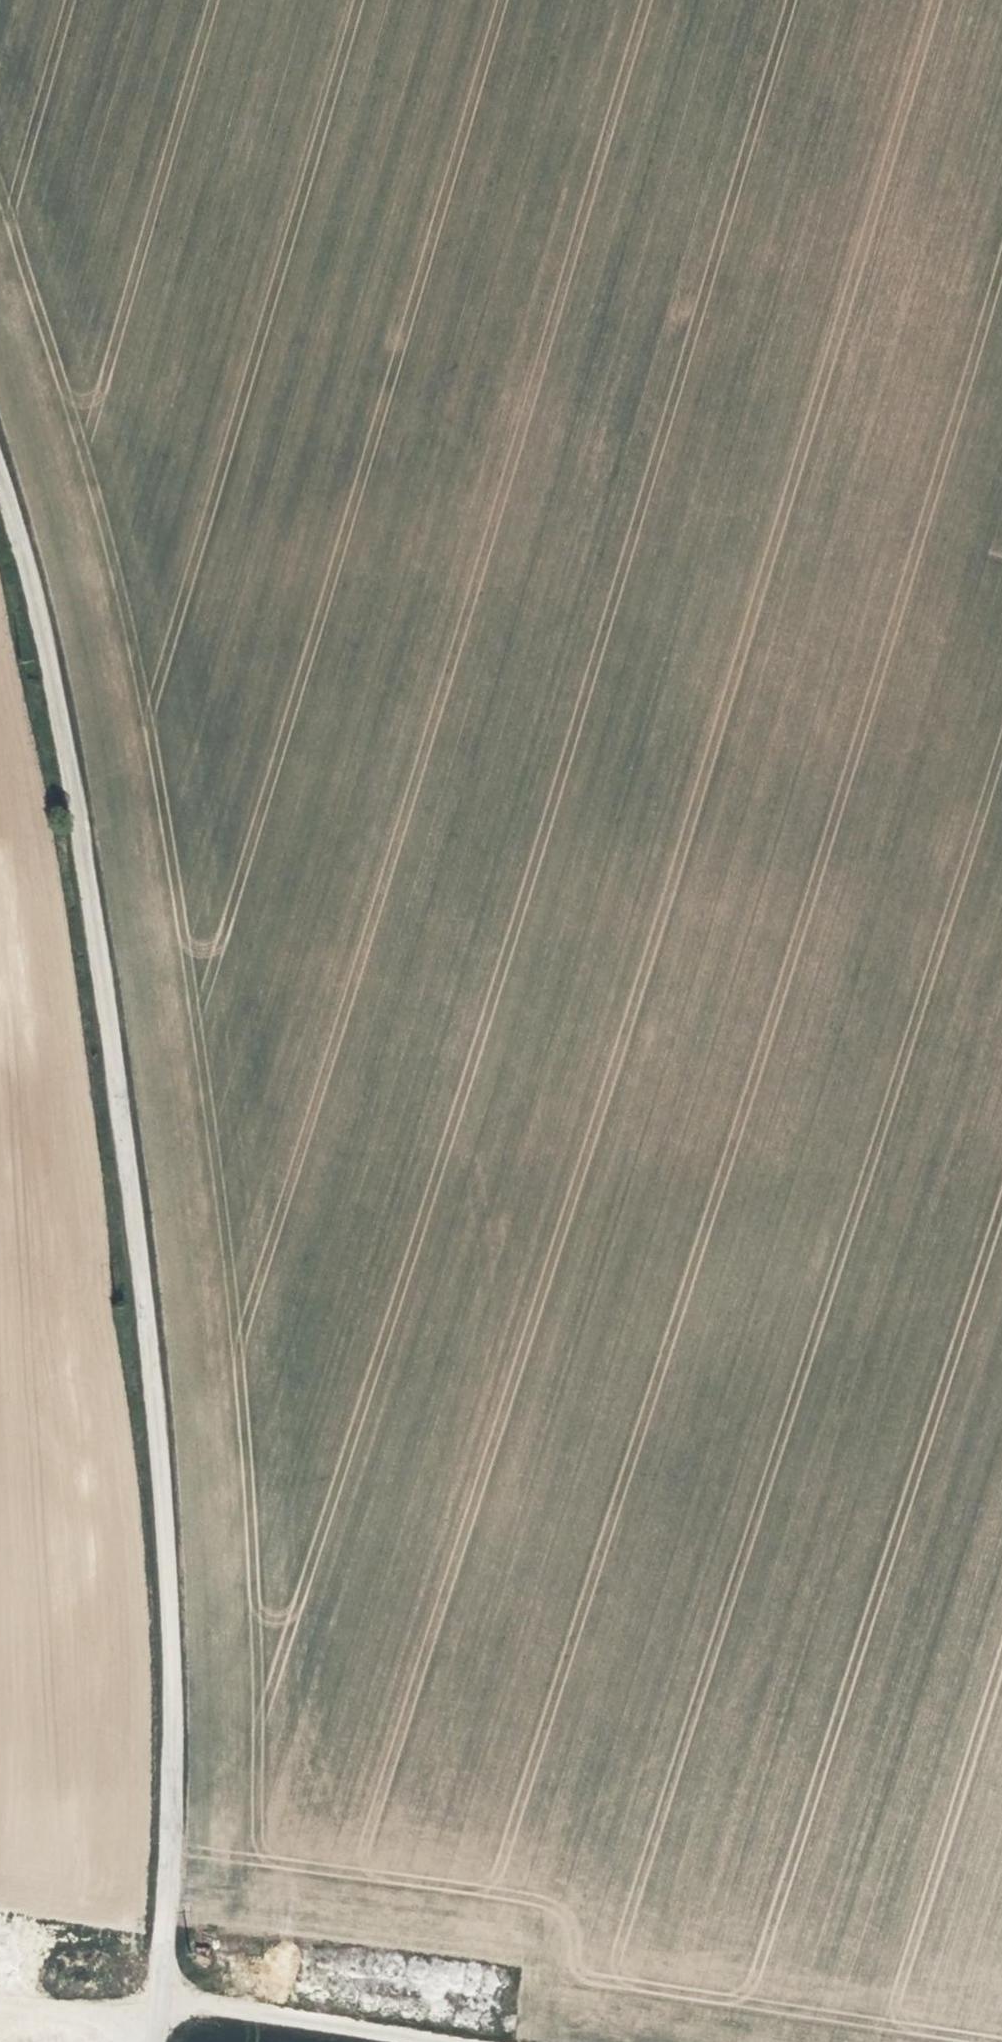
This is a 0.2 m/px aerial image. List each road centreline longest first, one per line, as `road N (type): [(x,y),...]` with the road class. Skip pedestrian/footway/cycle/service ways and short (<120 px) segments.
road 1 (unclassified): [(0,475),(24,541),(79,827),(155,1418),(173,1717),(161,2041)]
road 2 (track): [(421,2041),(166,2003),(0,1992)]

